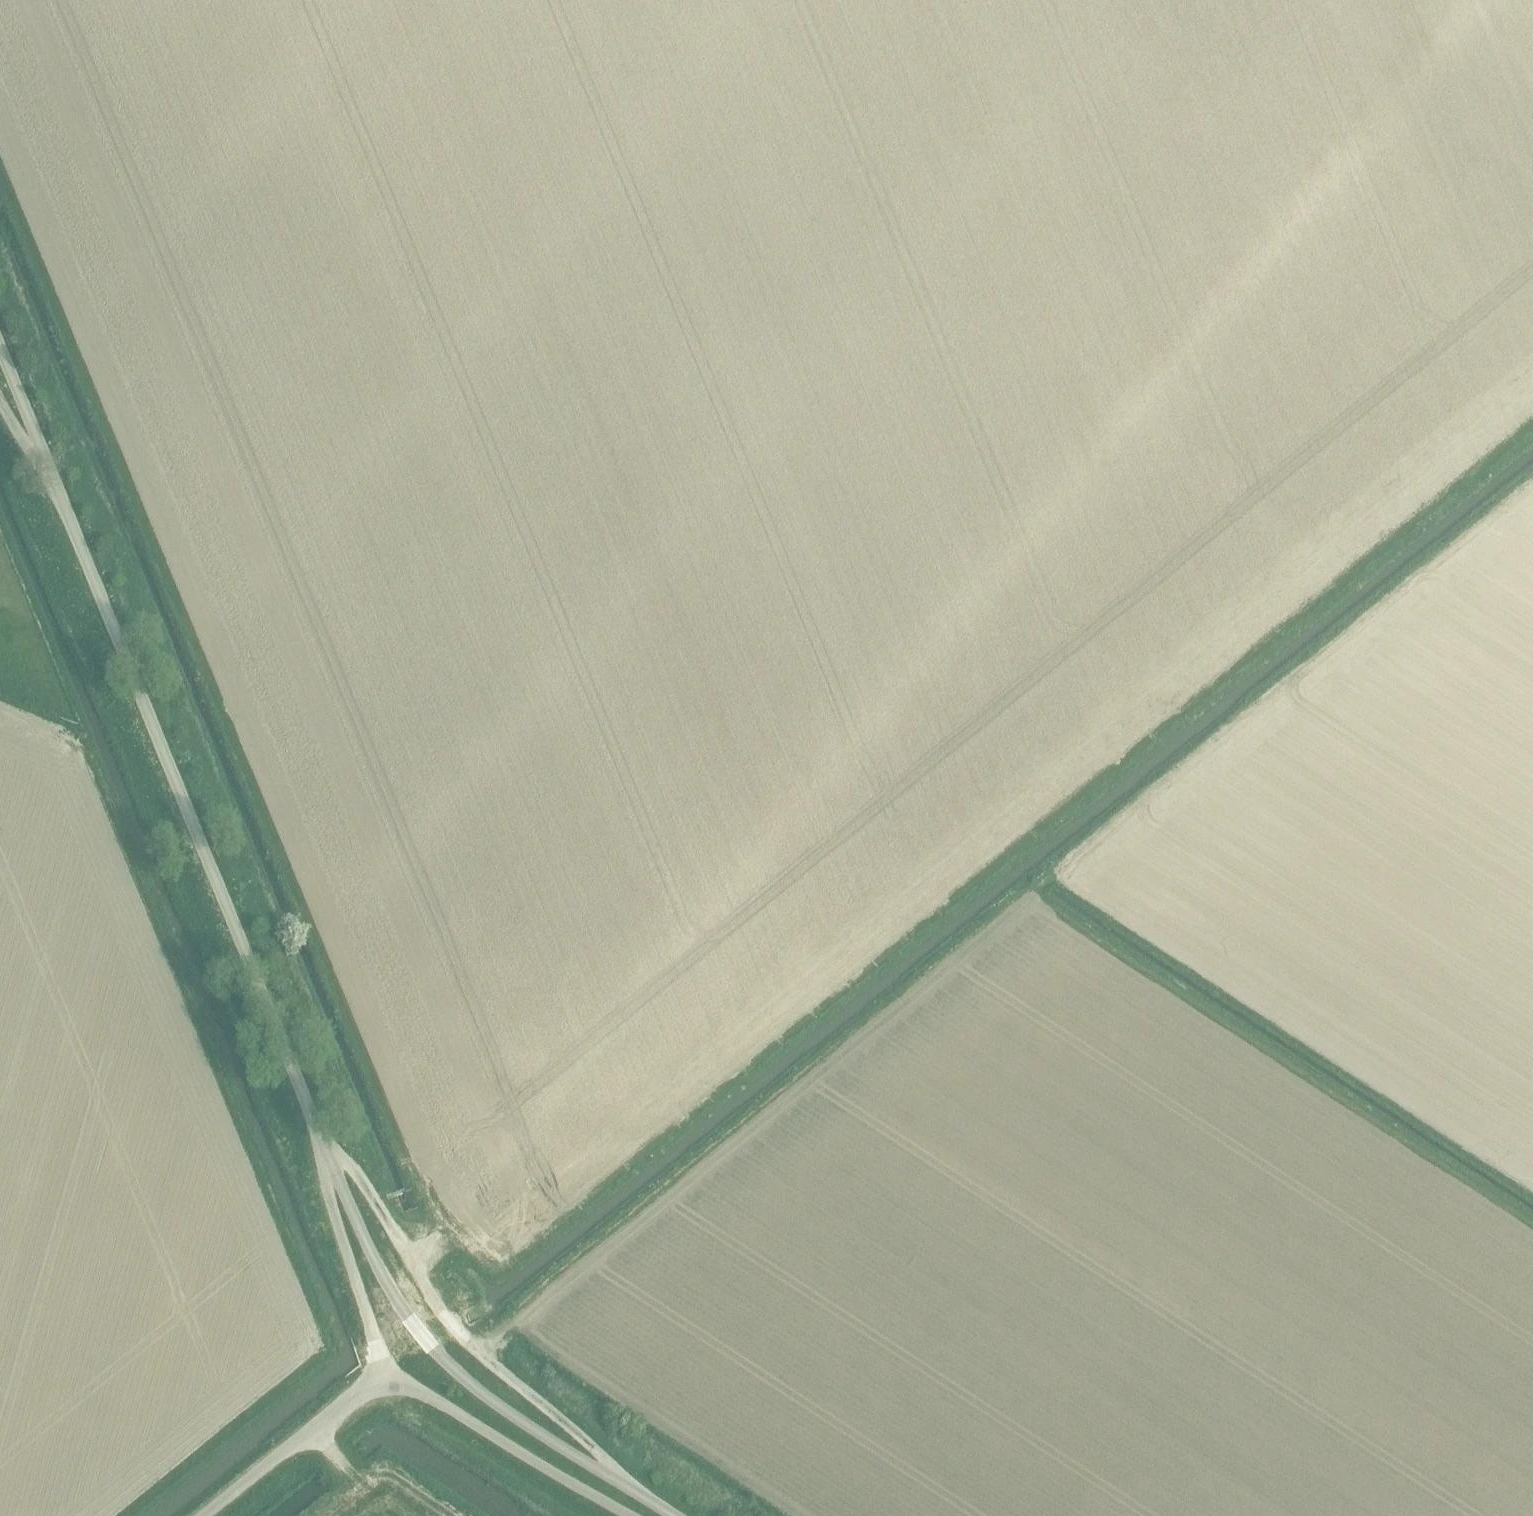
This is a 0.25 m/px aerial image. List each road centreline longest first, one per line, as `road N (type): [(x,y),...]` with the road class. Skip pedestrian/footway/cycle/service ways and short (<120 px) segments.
road 1 (unclassified): [(306,1109),(0,357)]
road 2 (unclassified): [(665,1515),(537,1435),(444,1362),(380,1271),(306,1109)]
road 3 (track): [(649,1506),(579,1437),(455,1337),(378,1210),(350,1172),(326,1158)]
road 4 (unclassified): [(384,1373),(635,1515)]
road 5 (unclassified): [(306,1109),(384,1373)]
road 6 (unclassified): [(207,1515),(384,1373)]

